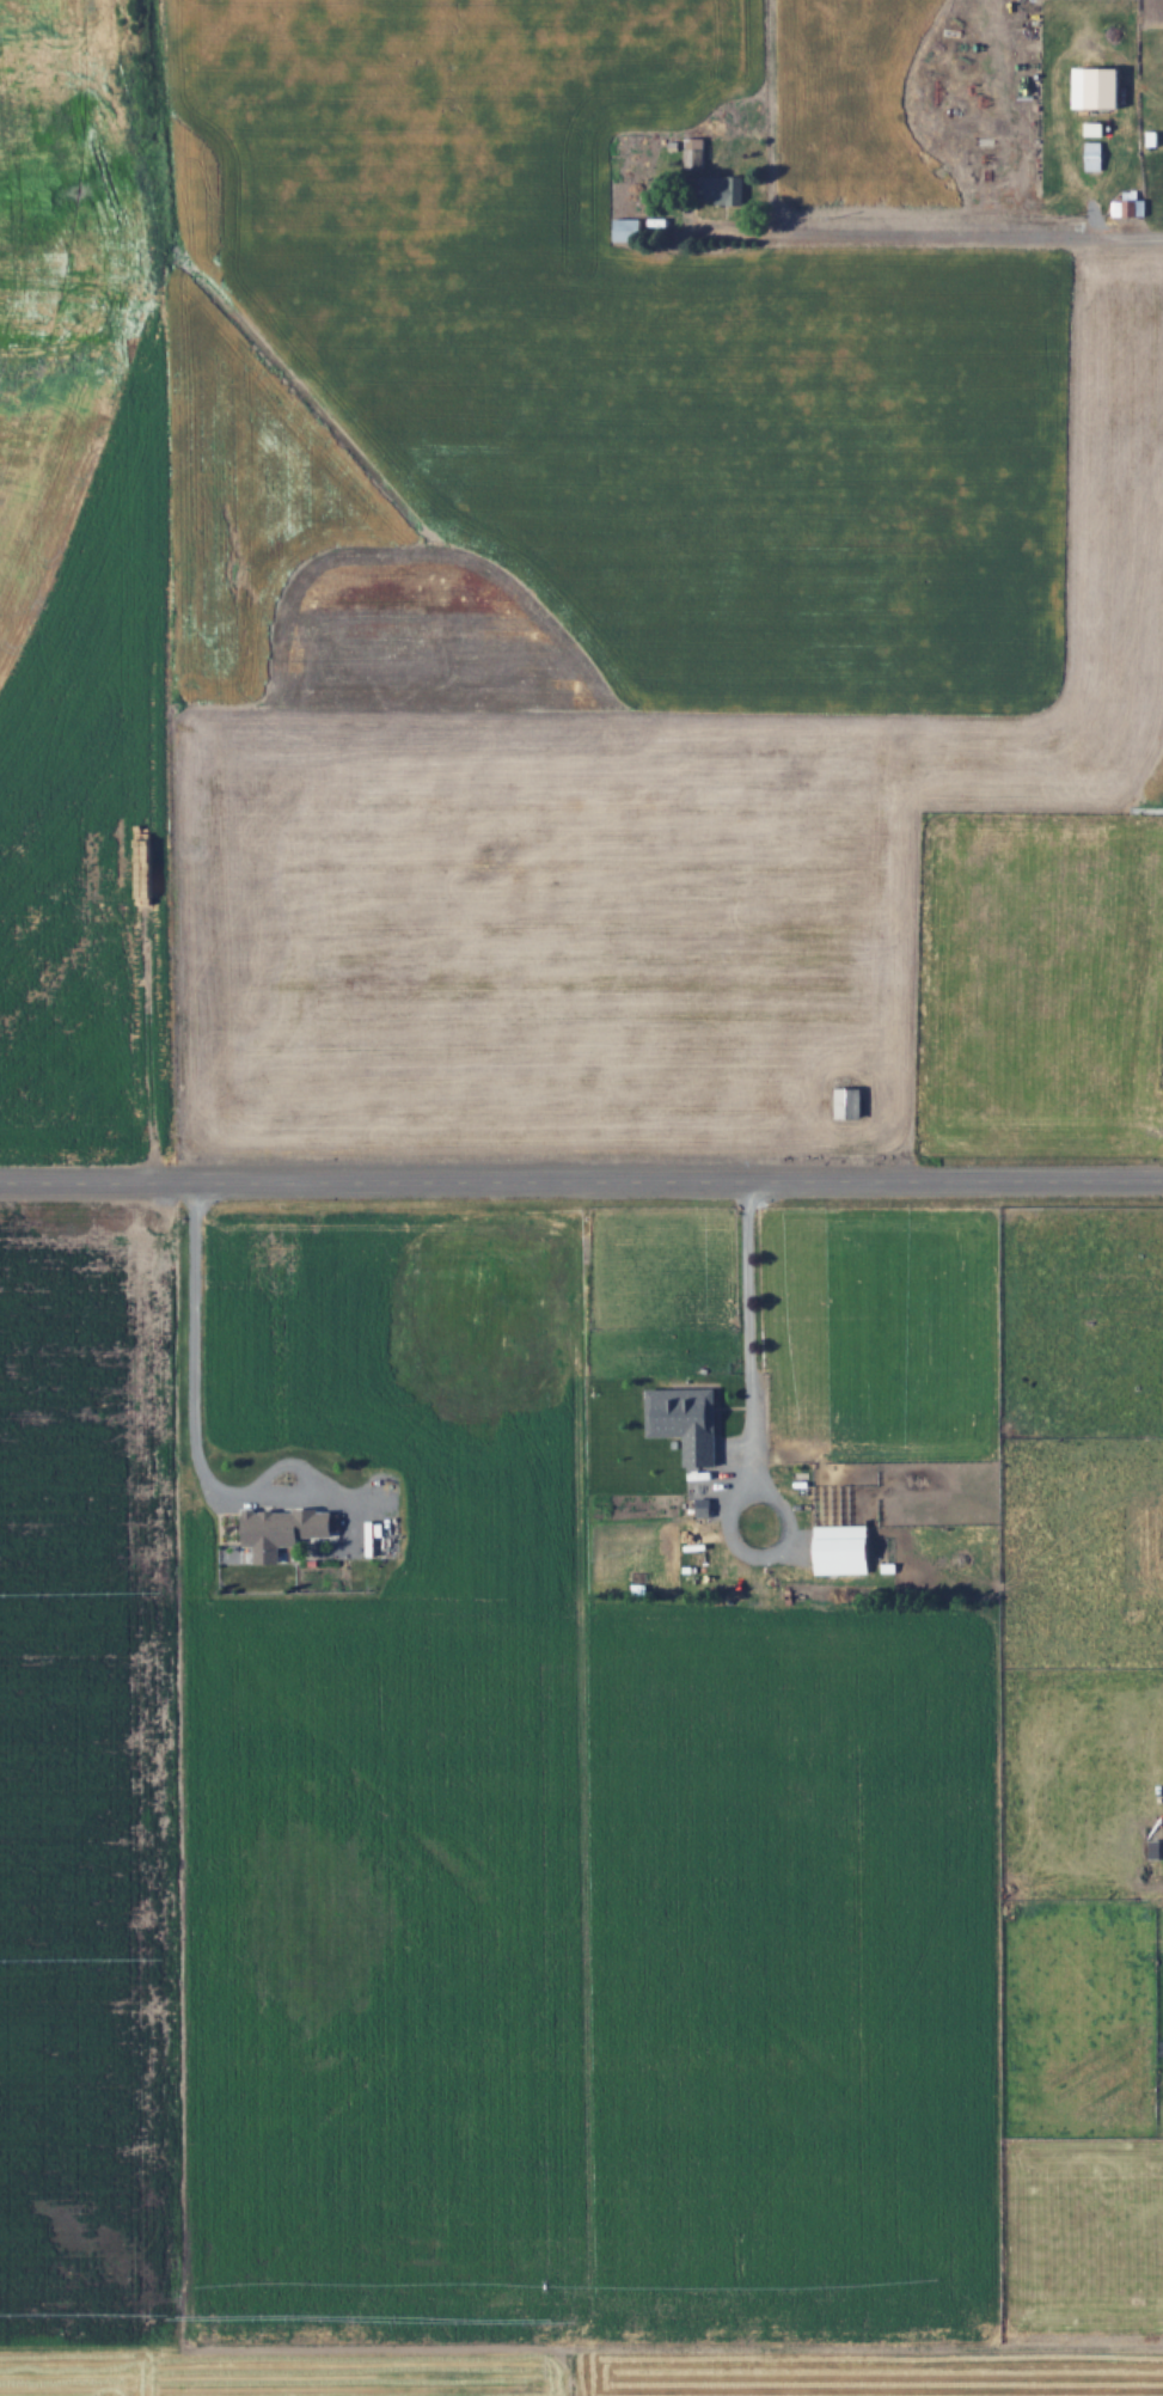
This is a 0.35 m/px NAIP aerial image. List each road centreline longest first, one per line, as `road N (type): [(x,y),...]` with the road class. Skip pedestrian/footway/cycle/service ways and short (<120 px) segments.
road 1 (secondary): [(1162,1178),(0,1179)]
road 2 (track): [(1162,235),(690,232)]
road 3 (residential): [(204,1179),(192,1234),(200,1451),(209,1487),(276,1497)]
road 4 (residential): [(771,1179),(747,1215),(757,1461)]

